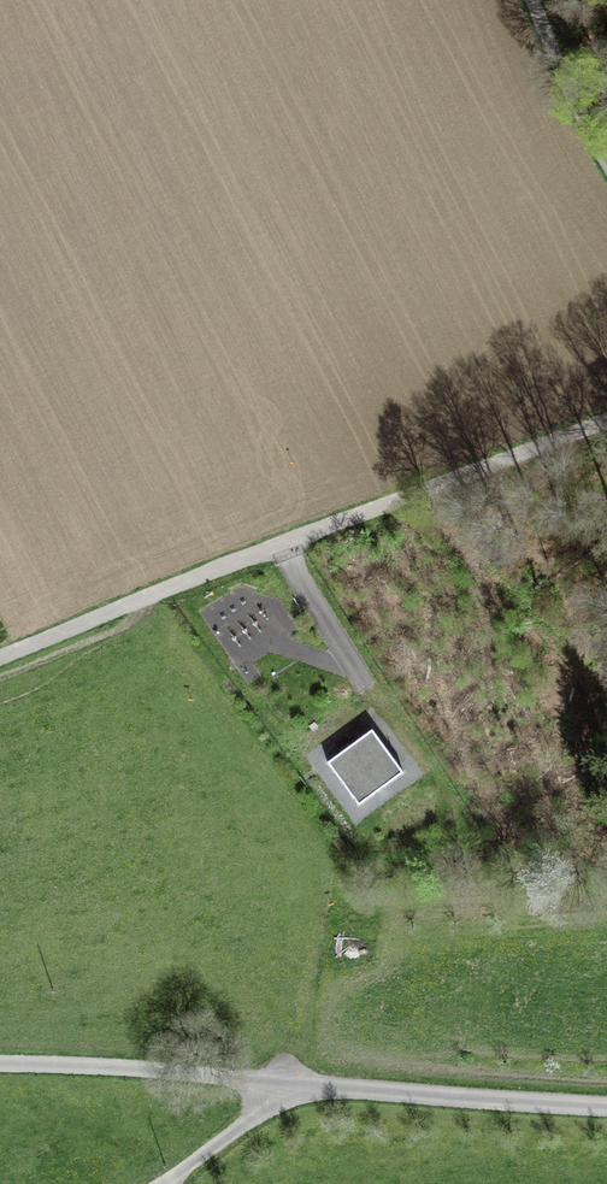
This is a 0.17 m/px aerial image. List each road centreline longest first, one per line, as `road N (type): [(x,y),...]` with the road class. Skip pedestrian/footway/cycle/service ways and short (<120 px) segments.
road 1 (unclassified): [(296,1085),(606,1110)]
road 2 (track): [(606,418),(329,526)]
road 3 (unclassified): [(0,1065),(296,1085)]
road 4 (unclassified): [(296,1085),(162,1183)]
road 5 (track): [(536,0),(606,149)]

